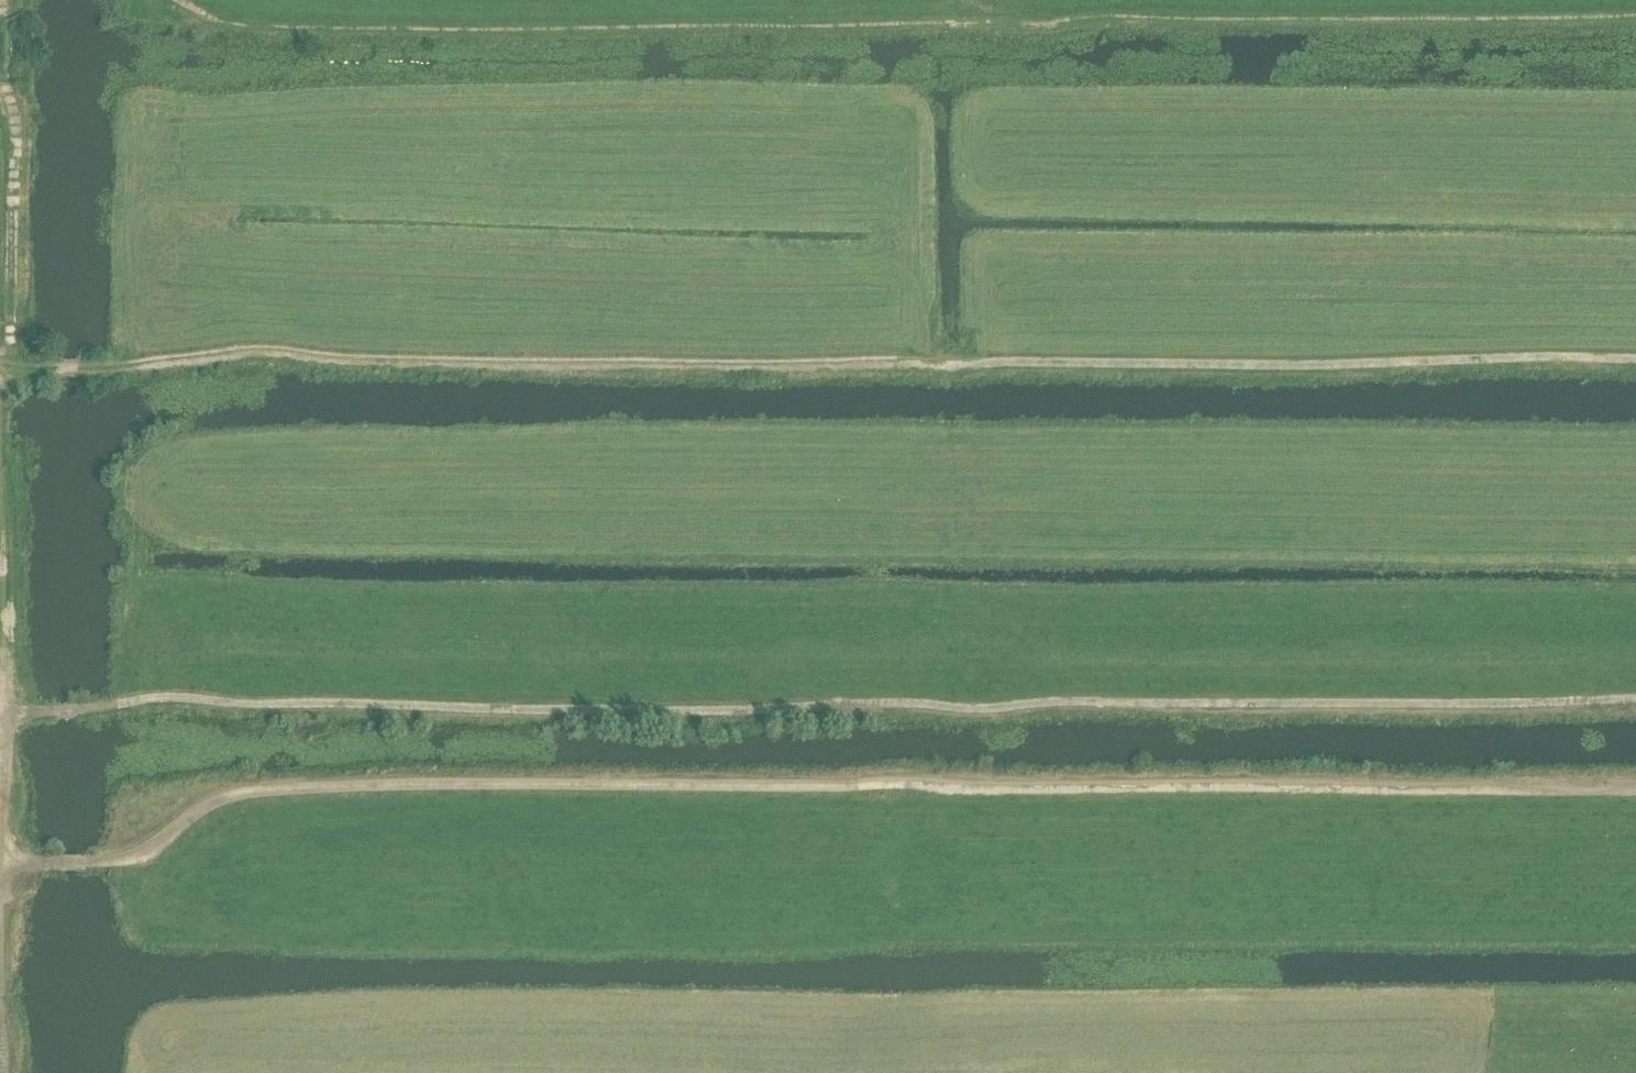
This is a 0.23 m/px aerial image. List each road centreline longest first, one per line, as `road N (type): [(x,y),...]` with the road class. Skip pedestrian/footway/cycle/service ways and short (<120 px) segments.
road 1 (track): [(1635,791),(268,791),(212,804),(143,856),(122,862),(1,866),(0,669)]
road 2 (track): [(1635,359),(942,368),(258,355),(0,369)]
road 3 (track): [(1635,700),(651,711),(182,699),(1,712)]
road 4 (track): [(1635,16),(359,28),(224,22),(179,0)]
road 5 (track): [(0,46),(17,125),(10,351)]
road 6 (track): [(1,866),(4,1072)]

